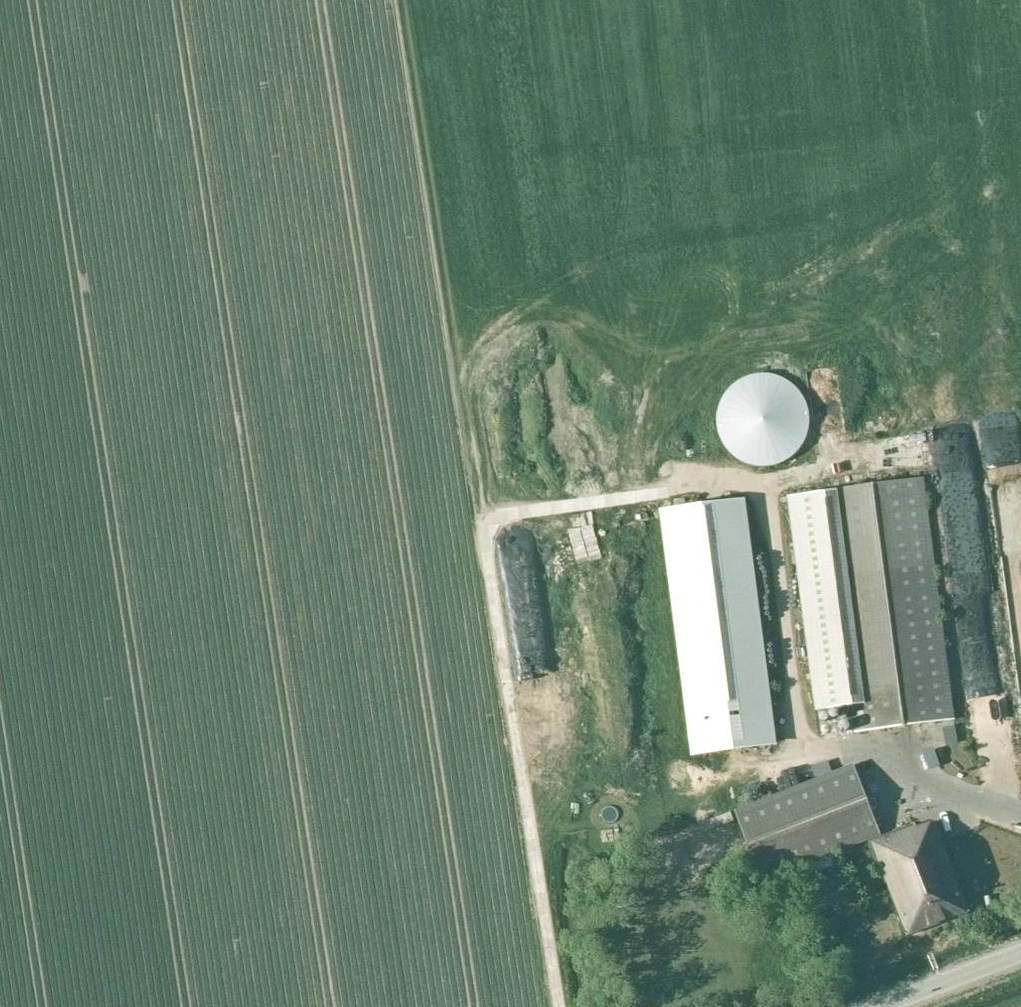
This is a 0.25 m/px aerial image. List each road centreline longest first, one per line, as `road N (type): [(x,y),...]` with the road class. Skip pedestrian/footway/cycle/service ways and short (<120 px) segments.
road 1 (unclassified): [(884,1006),(1020,955)]

